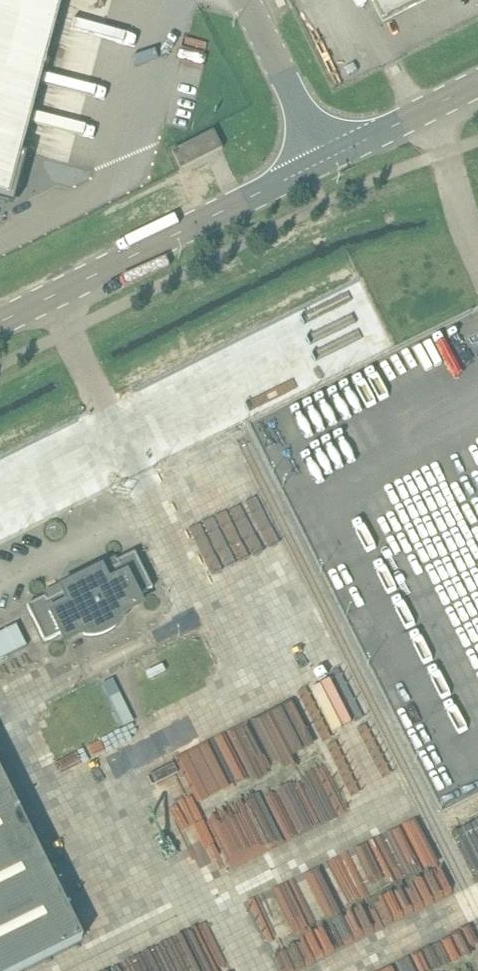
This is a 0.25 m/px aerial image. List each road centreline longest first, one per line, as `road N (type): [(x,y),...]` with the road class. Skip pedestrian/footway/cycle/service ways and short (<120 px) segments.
road 1 (unclassified): [(0,323),(331,160)]
road 2 (unclassified): [(331,160),(248,0)]
road 3 (unclassified): [(331,160),(477,85)]

